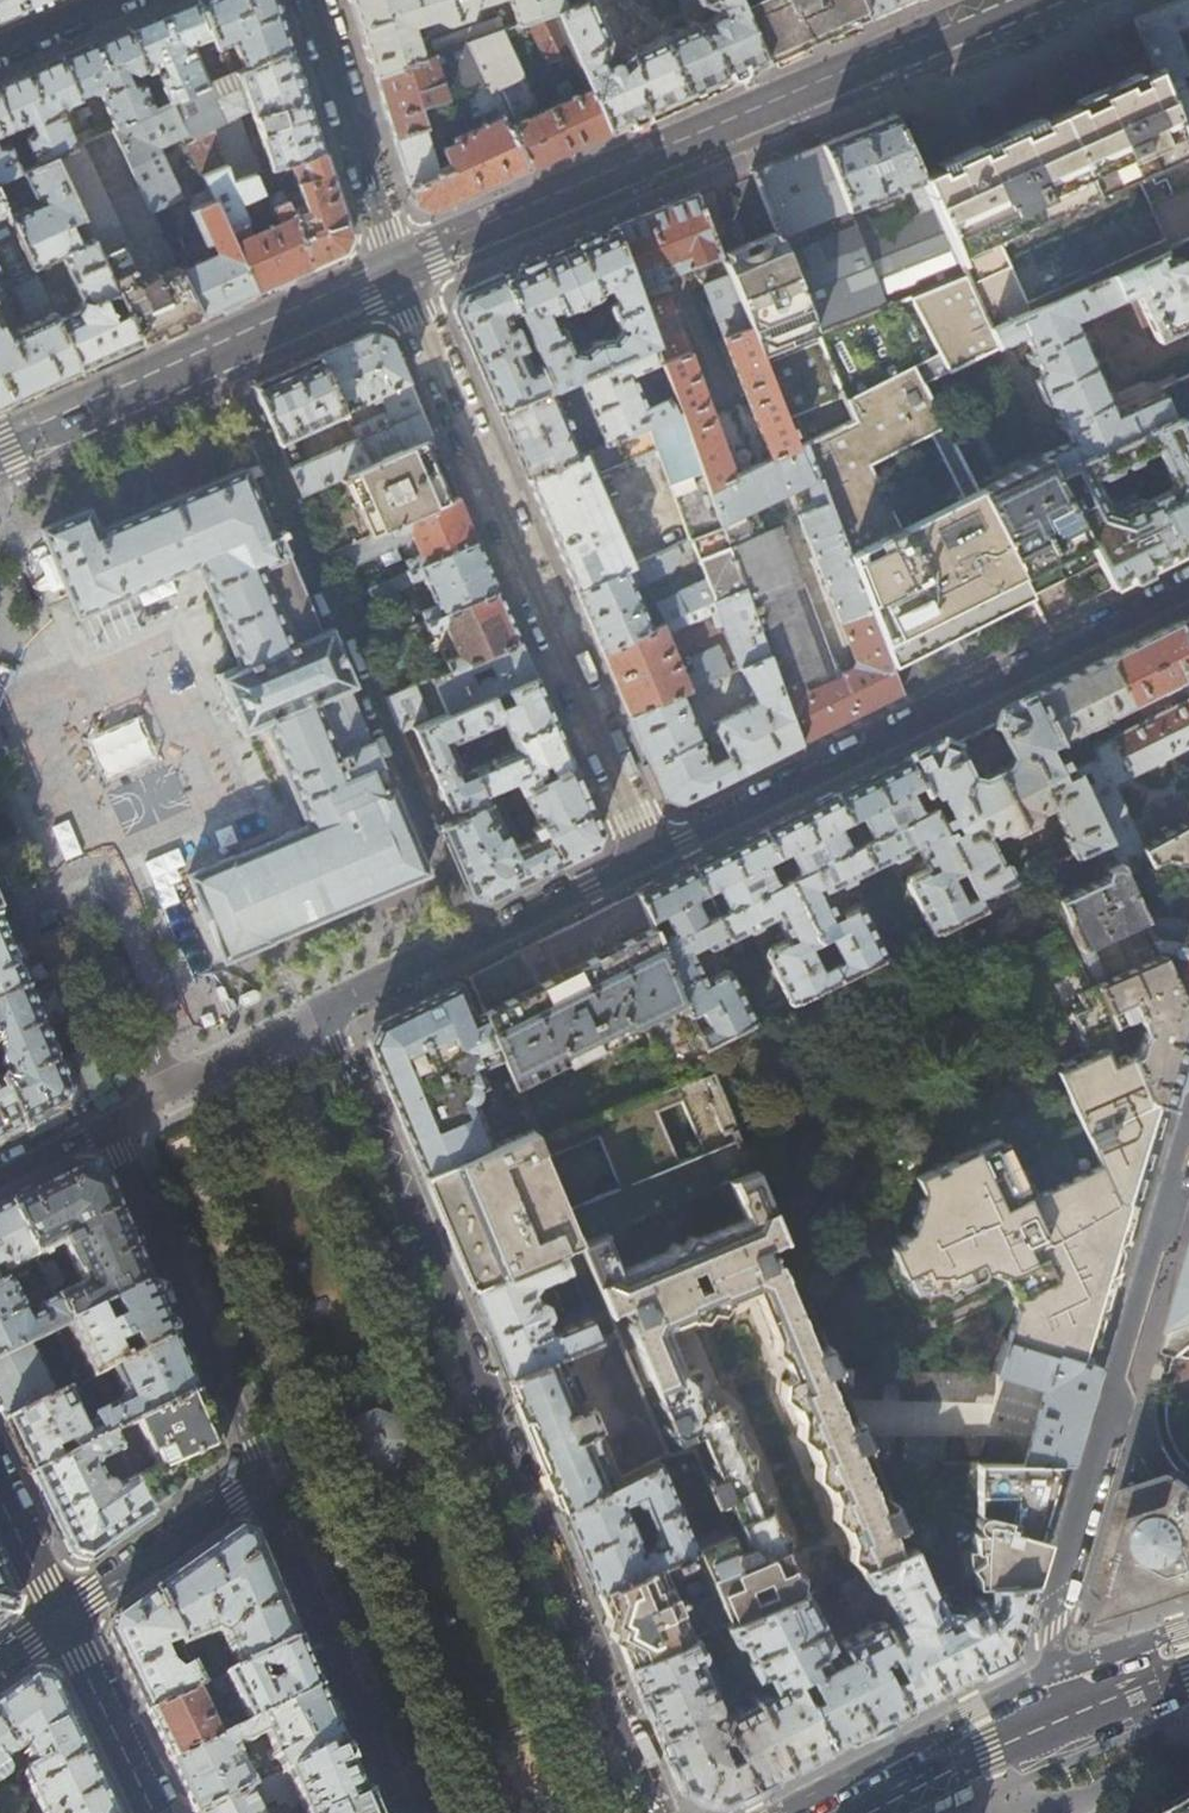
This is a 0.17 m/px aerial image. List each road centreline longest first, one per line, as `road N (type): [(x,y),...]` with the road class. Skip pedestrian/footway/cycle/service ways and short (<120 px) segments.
road 1 (residential): [(656,1812),(324,1017)]
road 2 (secondary): [(1015,0),(398,272)]
road 3 (residential): [(398,272),(657,852)]
road 4 (residential): [(1188,1133),(1047,1635),(1049,1671),(1072,1717)]
road 5 (residential): [(1188,592),(657,852)]
road 6 (secondary): [(398,272),(0,447)]
road 7 (residential): [(262,1476),(110,1125)]
road 8 (residential): [(657,852),(324,1017)]
road 9 (residential): [(262,1476),(403,1812)]
road 10 (residential): [(306,0),(398,272)]
road 11 (residential): [(59,1615),(262,1476)]
road 12 (residential): [(324,1017),(110,1125)]
road 13 (secondary): [(872,1812),(1072,1717)]
road 14 (tertiary): [(156,1812),(59,1615)]
road 15 (tertiary): [(59,1615),(0,1490)]
road 16 (residential): [(0,52),(121,0)]
road 17 (secondary): [(1072,1717),(1188,1673)]

